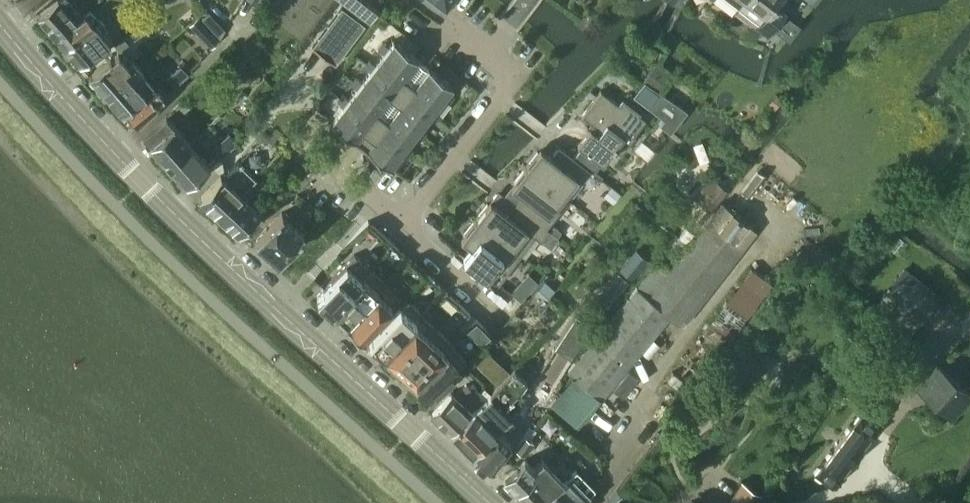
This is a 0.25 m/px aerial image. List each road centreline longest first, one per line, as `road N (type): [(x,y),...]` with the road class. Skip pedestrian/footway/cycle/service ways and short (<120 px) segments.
road 1 (tertiary): [(491,502),(142,180),(0,22)]
road 2 (residential): [(486,49),(512,75),(406,222)]
road 3 (residential): [(406,222),(505,319)]

